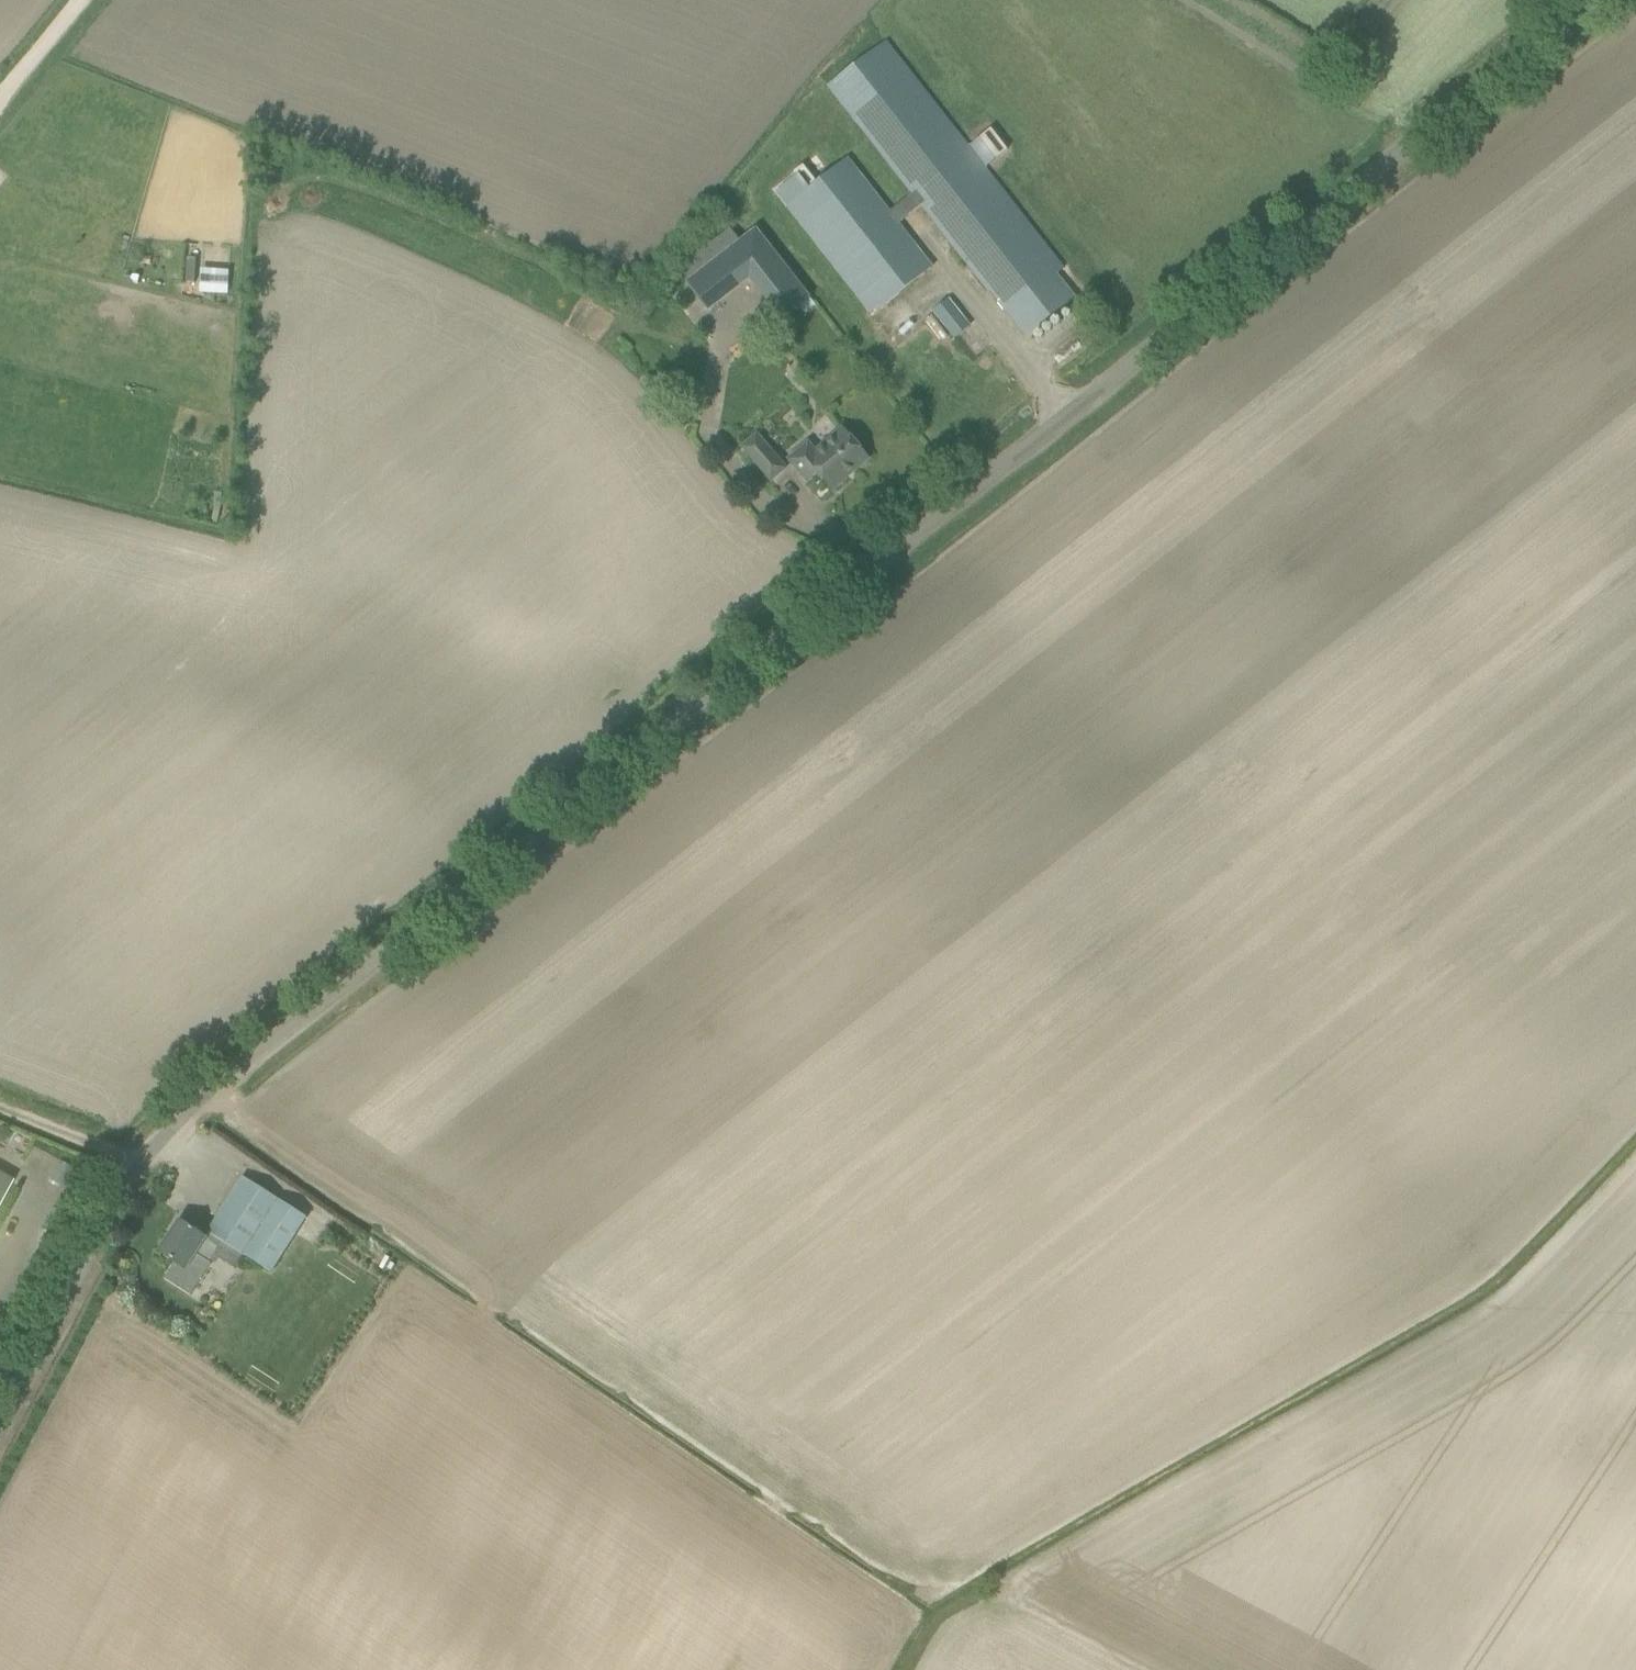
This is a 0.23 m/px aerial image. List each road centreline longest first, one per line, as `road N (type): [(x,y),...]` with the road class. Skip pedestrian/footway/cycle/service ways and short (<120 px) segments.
road 1 (unclassified): [(0,1411),(136,1149),(1209,319),(1600,0)]
road 2 (track): [(0,1100),(136,1149)]
road 3 (track): [(78,0),(0,93)]

